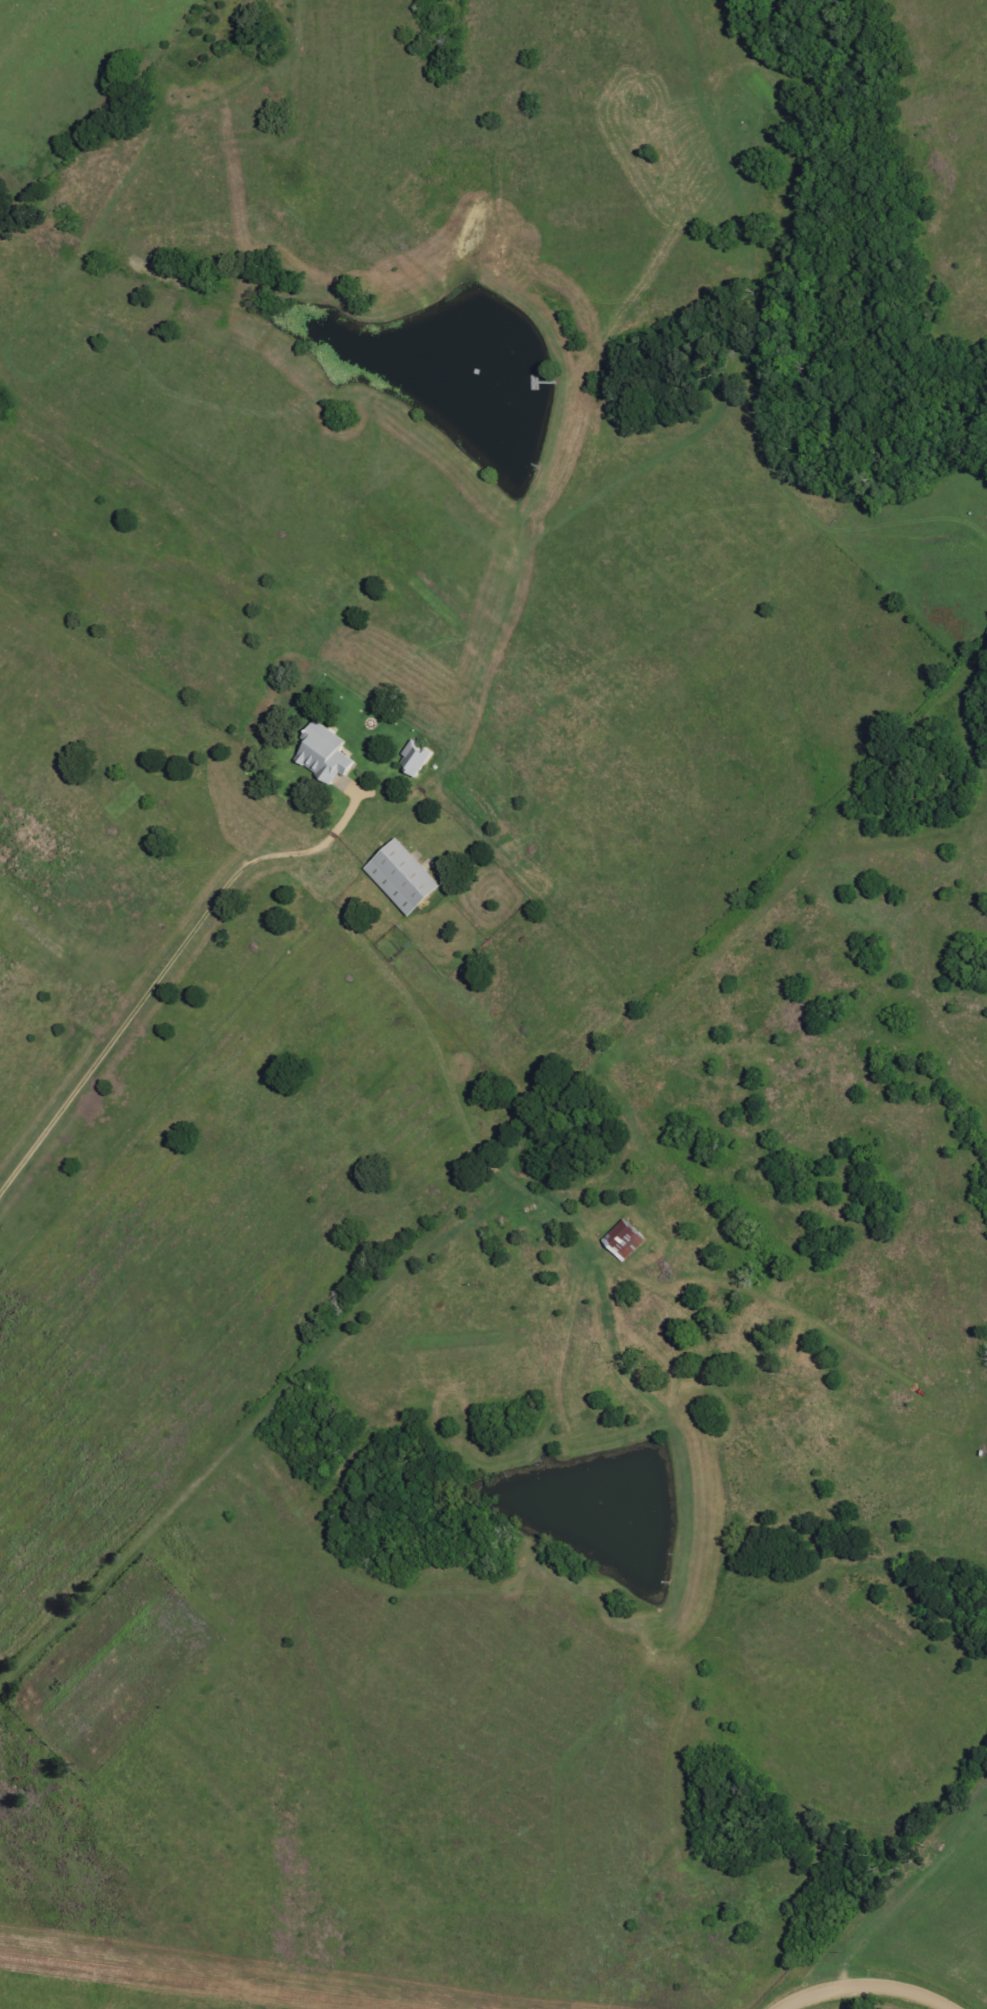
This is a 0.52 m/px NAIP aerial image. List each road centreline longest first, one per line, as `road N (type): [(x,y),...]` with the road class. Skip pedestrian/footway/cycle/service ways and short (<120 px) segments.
road 1 (residential): [(784,2008),(855,1986),(922,1992),(960,2008)]

